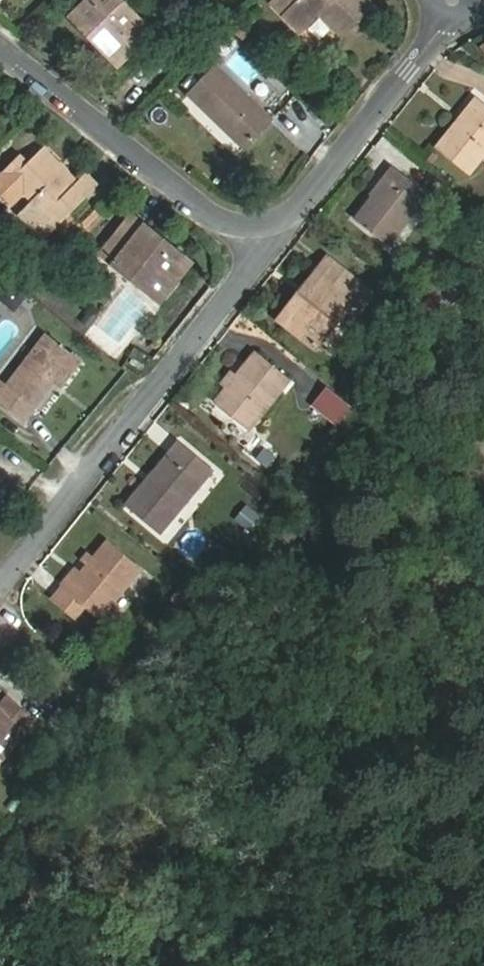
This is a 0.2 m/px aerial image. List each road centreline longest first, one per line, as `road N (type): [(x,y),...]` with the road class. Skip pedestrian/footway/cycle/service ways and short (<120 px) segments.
road 1 (residential): [(261,248),(0,586)]
road 2 (residential): [(261,248),(0,44)]
road 3 (residential): [(456,4),(369,128),(261,248)]

